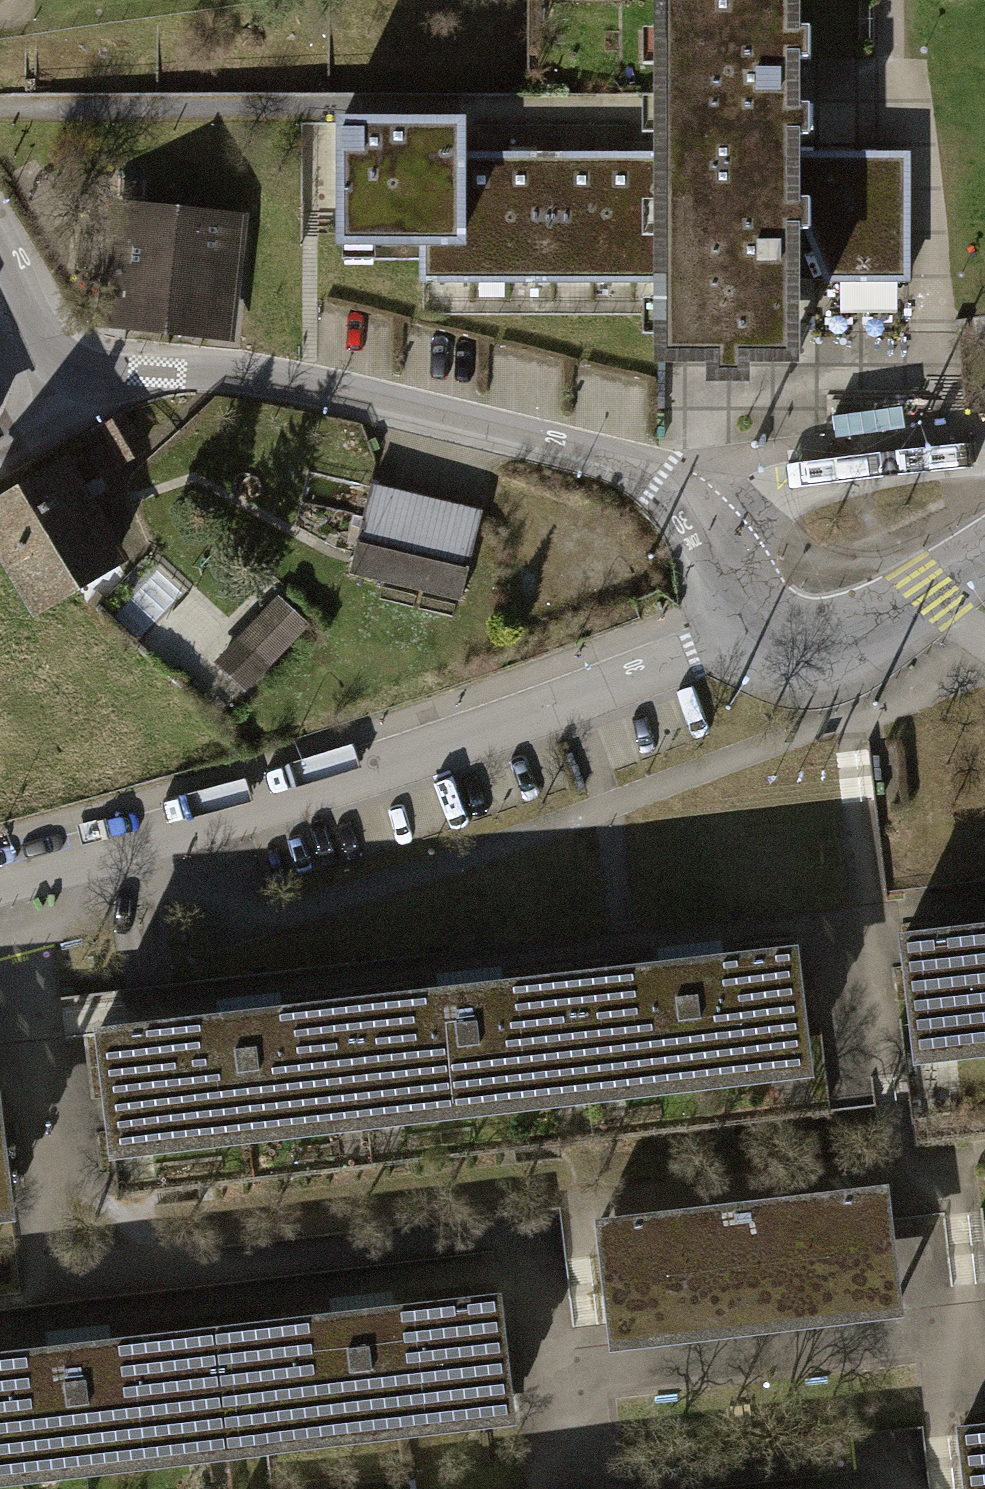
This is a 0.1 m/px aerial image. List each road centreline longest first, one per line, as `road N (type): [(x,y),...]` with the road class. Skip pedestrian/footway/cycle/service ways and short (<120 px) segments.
road 1 (residential): [(744,636),(344,779),(0,878)]
road 2 (residential): [(653,482),(584,453),(246,373),(187,368),(130,377),(66,405)]
road 3 (residential): [(984,560),(852,646),(794,649),(744,636)]
road 4 (residential): [(744,636),(704,548),(653,482)]
road 5 (residential): [(66,405),(0,247)]

